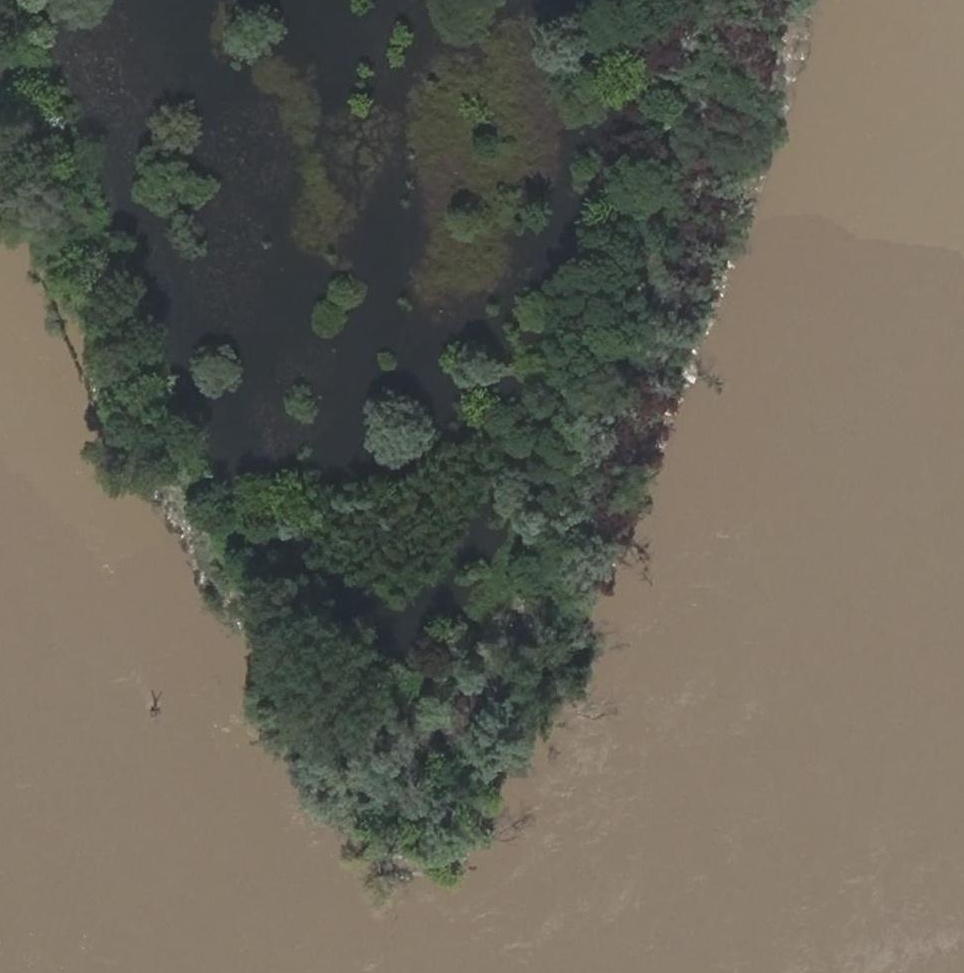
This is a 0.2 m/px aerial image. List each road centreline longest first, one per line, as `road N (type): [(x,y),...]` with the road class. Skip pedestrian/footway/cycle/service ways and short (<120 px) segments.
road 1 (track): [(17,0),(196,483),(336,714),(437,682),(546,498),(662,67),(672,0)]

